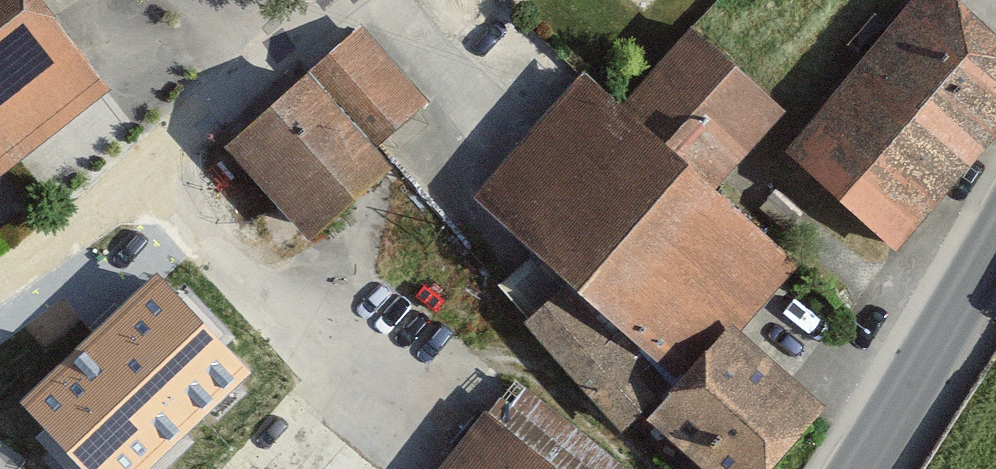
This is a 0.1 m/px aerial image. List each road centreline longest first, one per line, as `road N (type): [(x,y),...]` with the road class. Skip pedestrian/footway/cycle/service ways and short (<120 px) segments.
road 1 (residential): [(325,0),(133,185),(0,276)]
road 2 (secondary): [(857,468),(995,245)]

